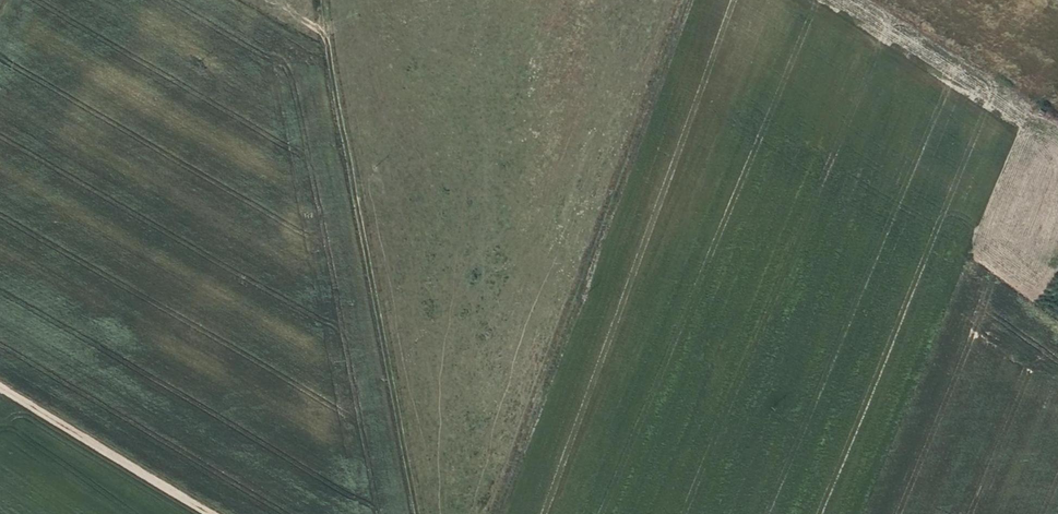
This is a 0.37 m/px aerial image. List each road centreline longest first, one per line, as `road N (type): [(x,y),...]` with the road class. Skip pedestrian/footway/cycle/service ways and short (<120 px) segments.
road 1 (track): [(0,392),(214,513)]

